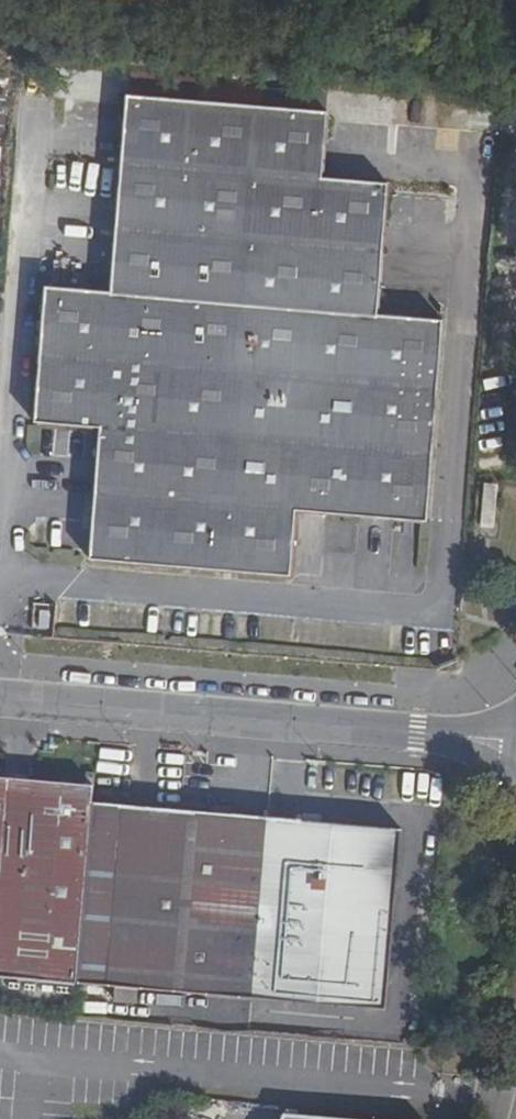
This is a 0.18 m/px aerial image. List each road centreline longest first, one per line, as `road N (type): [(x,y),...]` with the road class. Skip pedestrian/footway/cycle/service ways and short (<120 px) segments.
road 1 (unclassified): [(515,738),(0,695)]

